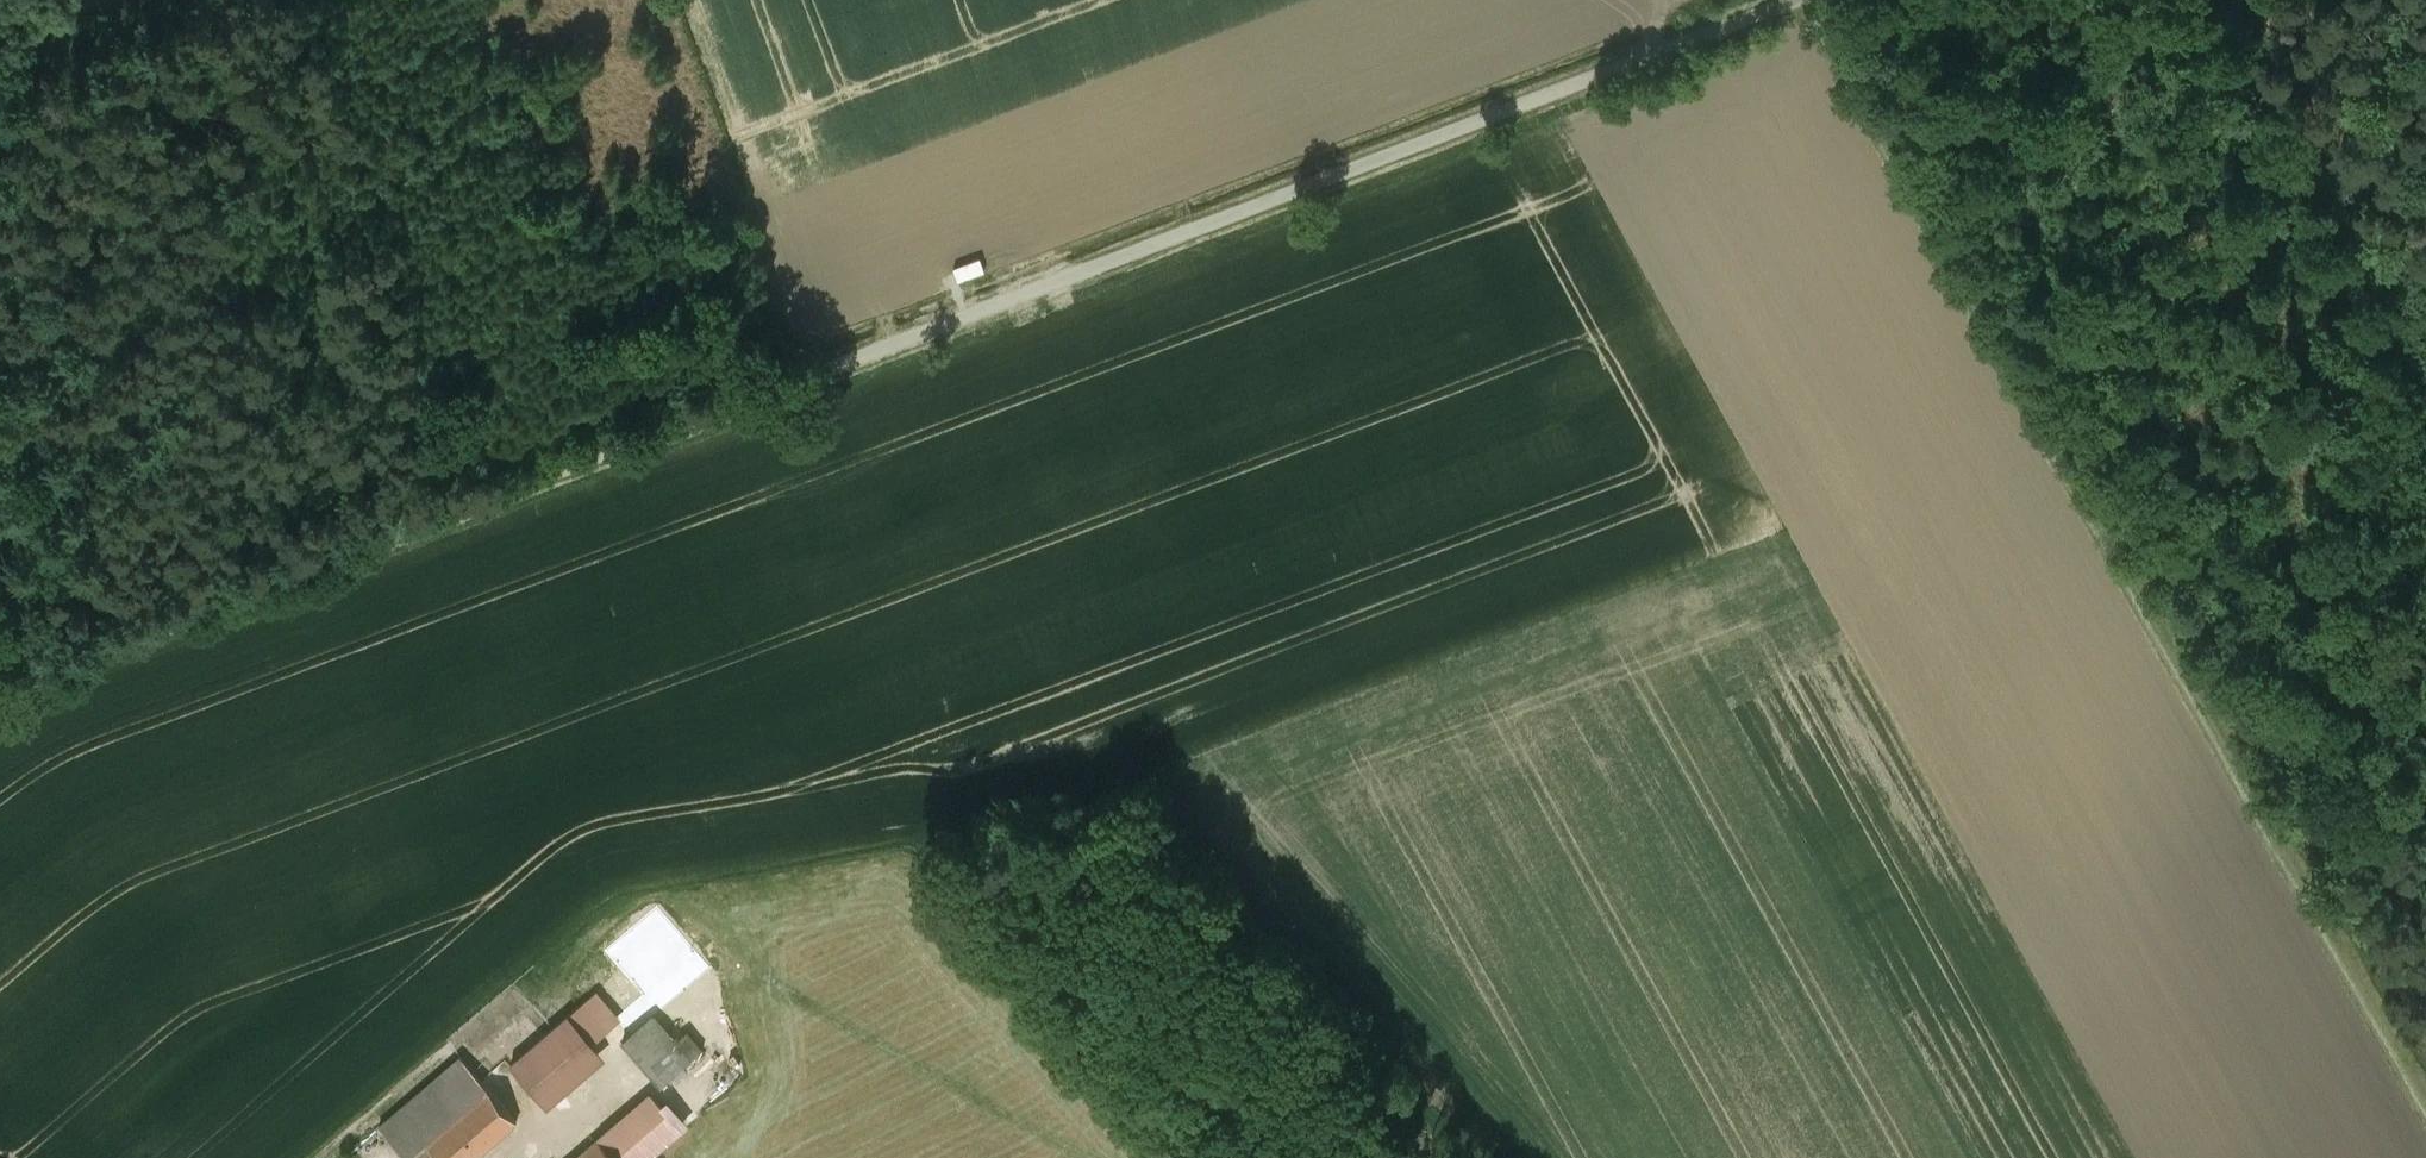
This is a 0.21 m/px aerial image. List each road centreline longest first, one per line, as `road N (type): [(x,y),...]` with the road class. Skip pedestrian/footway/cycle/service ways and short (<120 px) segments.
road 1 (unclassified): [(22,678),(1798,0)]

